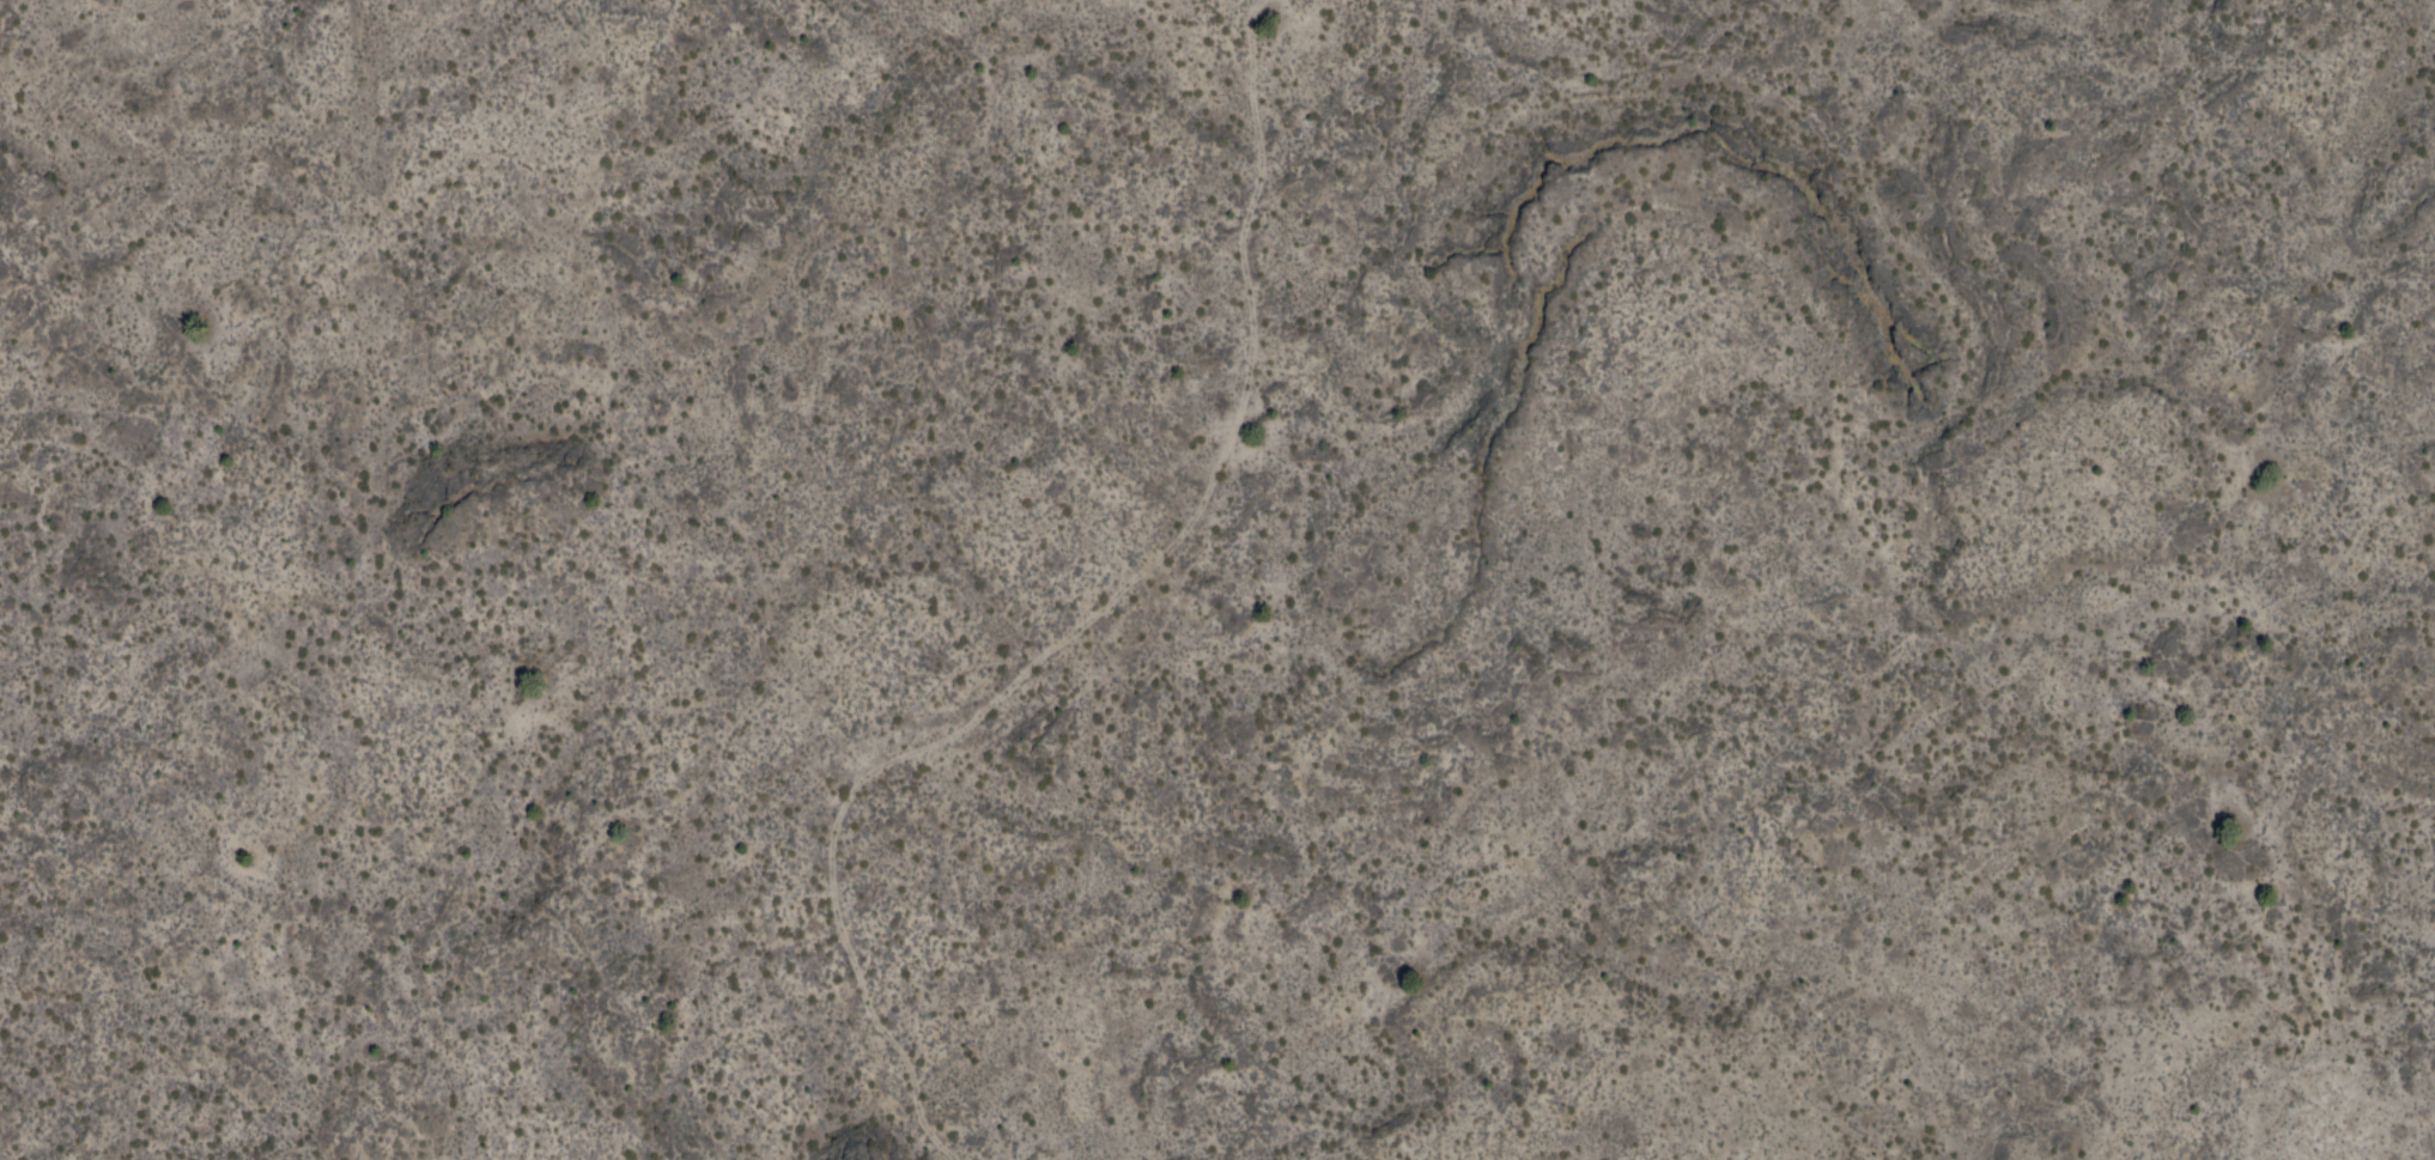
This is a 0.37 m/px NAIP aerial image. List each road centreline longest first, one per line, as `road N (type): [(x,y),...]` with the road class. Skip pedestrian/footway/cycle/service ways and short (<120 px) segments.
road 1 (track): [(1268,0),(1246,56),(1264,133),(1245,238),(1253,353),(1245,413),(1225,470),(1166,557),(963,730),(883,770),(863,788),(831,844),(832,910),(868,1006),(897,1045),(925,1132),(960,1159)]

